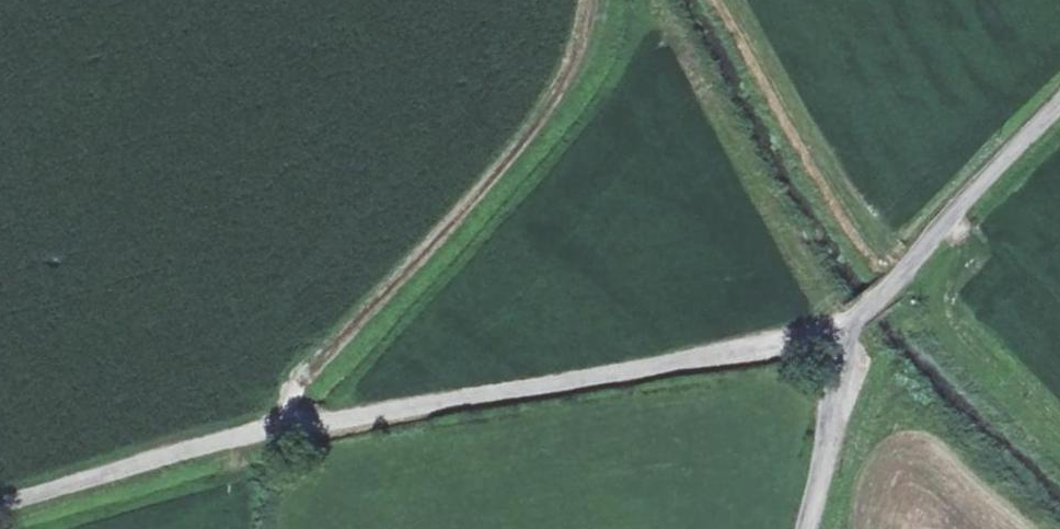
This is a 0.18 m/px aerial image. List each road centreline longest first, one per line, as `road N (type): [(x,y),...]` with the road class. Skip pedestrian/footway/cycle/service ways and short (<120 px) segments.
road 1 (unclassified): [(0,508),(285,425),(845,327)]
road 2 (track): [(602,0),(554,97),(447,225),(290,387),(285,425)]
road 3 (unclassified): [(845,327),(1059,101)]
road 4 (unclassified): [(812,528),(827,484),(845,327)]

